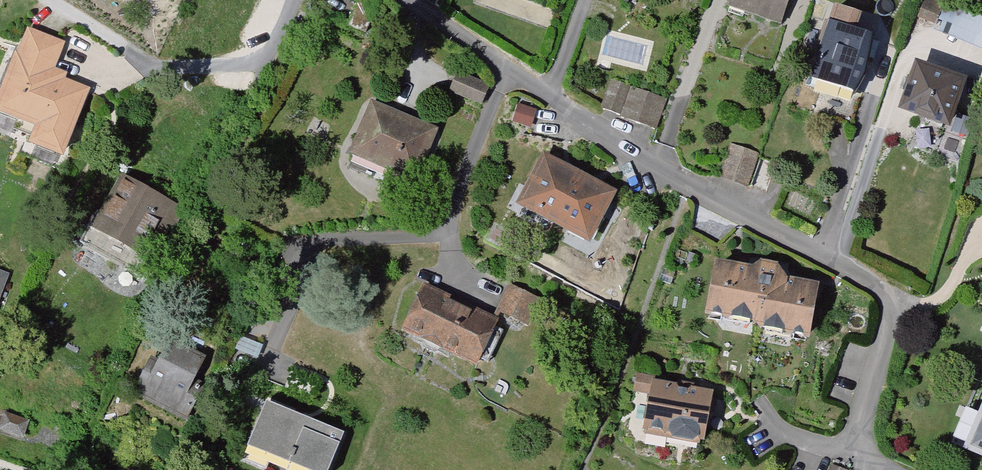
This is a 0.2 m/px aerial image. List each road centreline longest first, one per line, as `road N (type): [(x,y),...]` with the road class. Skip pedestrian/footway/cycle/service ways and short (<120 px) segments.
road 1 (residential): [(892,469),(856,446),(886,327),(886,301),(871,284),(661,177),(506,67)]
road 2 (residential): [(263,359),(306,250),(318,240),(450,232),(456,193),(506,67)]
road 3 (residential): [(49,0),(158,70),(245,66),(271,49),(295,0)]
road 4 (residential): [(506,67),(401,0)]

